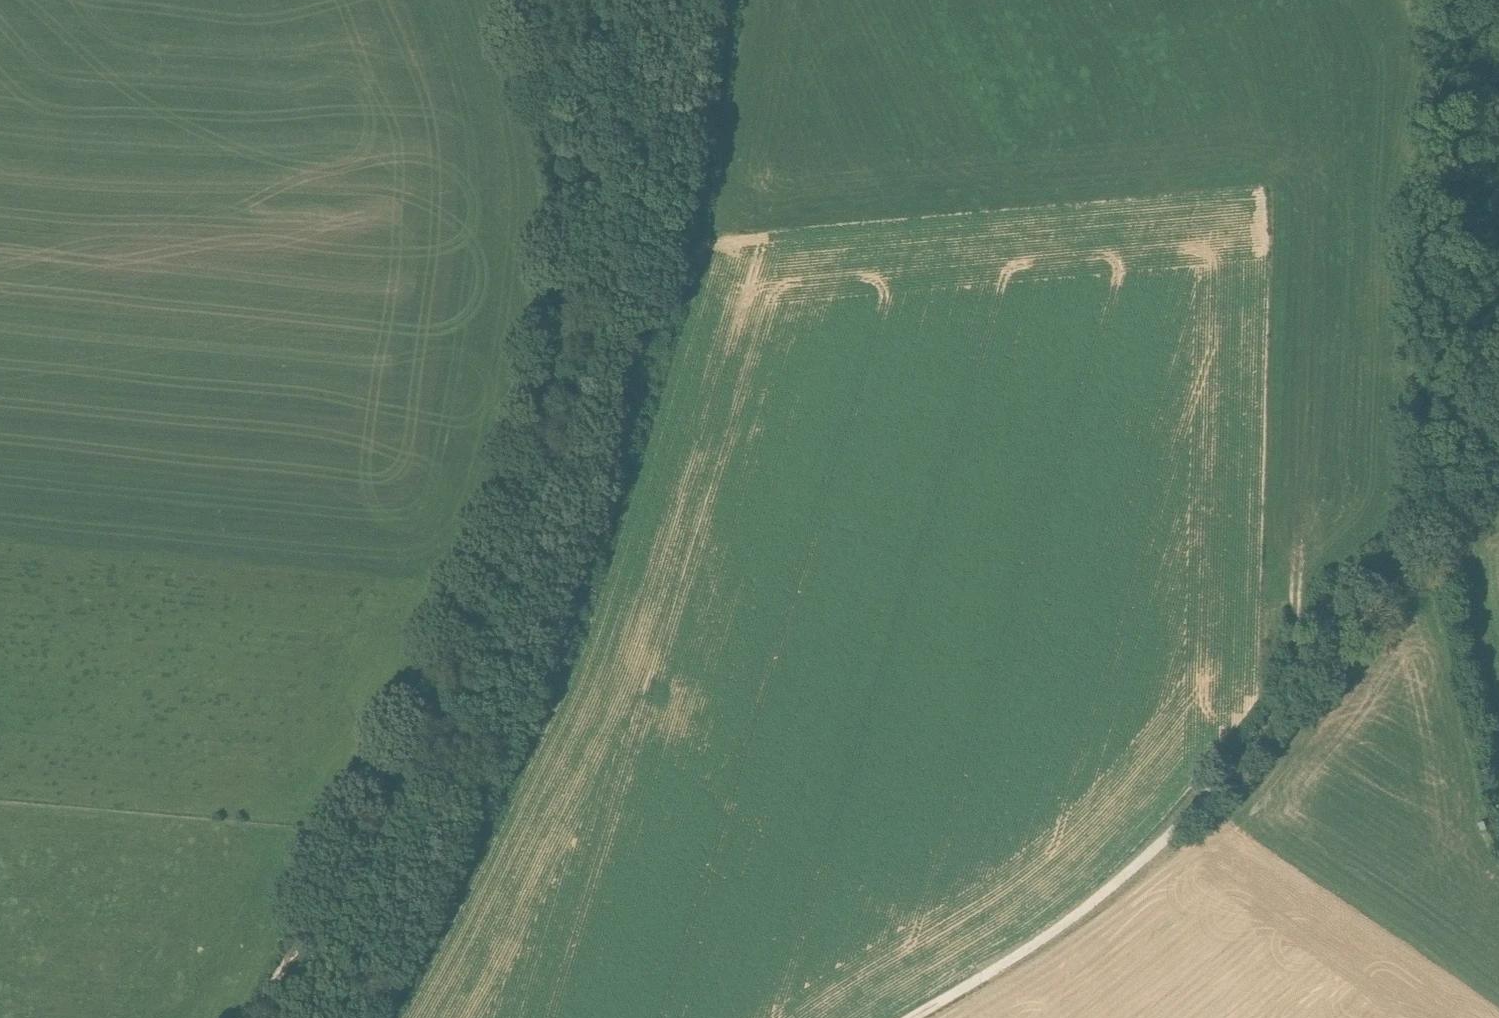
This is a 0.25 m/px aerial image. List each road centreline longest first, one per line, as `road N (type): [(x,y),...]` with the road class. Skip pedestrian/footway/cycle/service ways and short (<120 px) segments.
road 1 (track): [(519,0),(547,77),(560,152),(557,344),(543,417),(464,620),(255,1017)]
road 2 (track): [(914,1017),(1049,936),(1164,841),(1498,461)]

